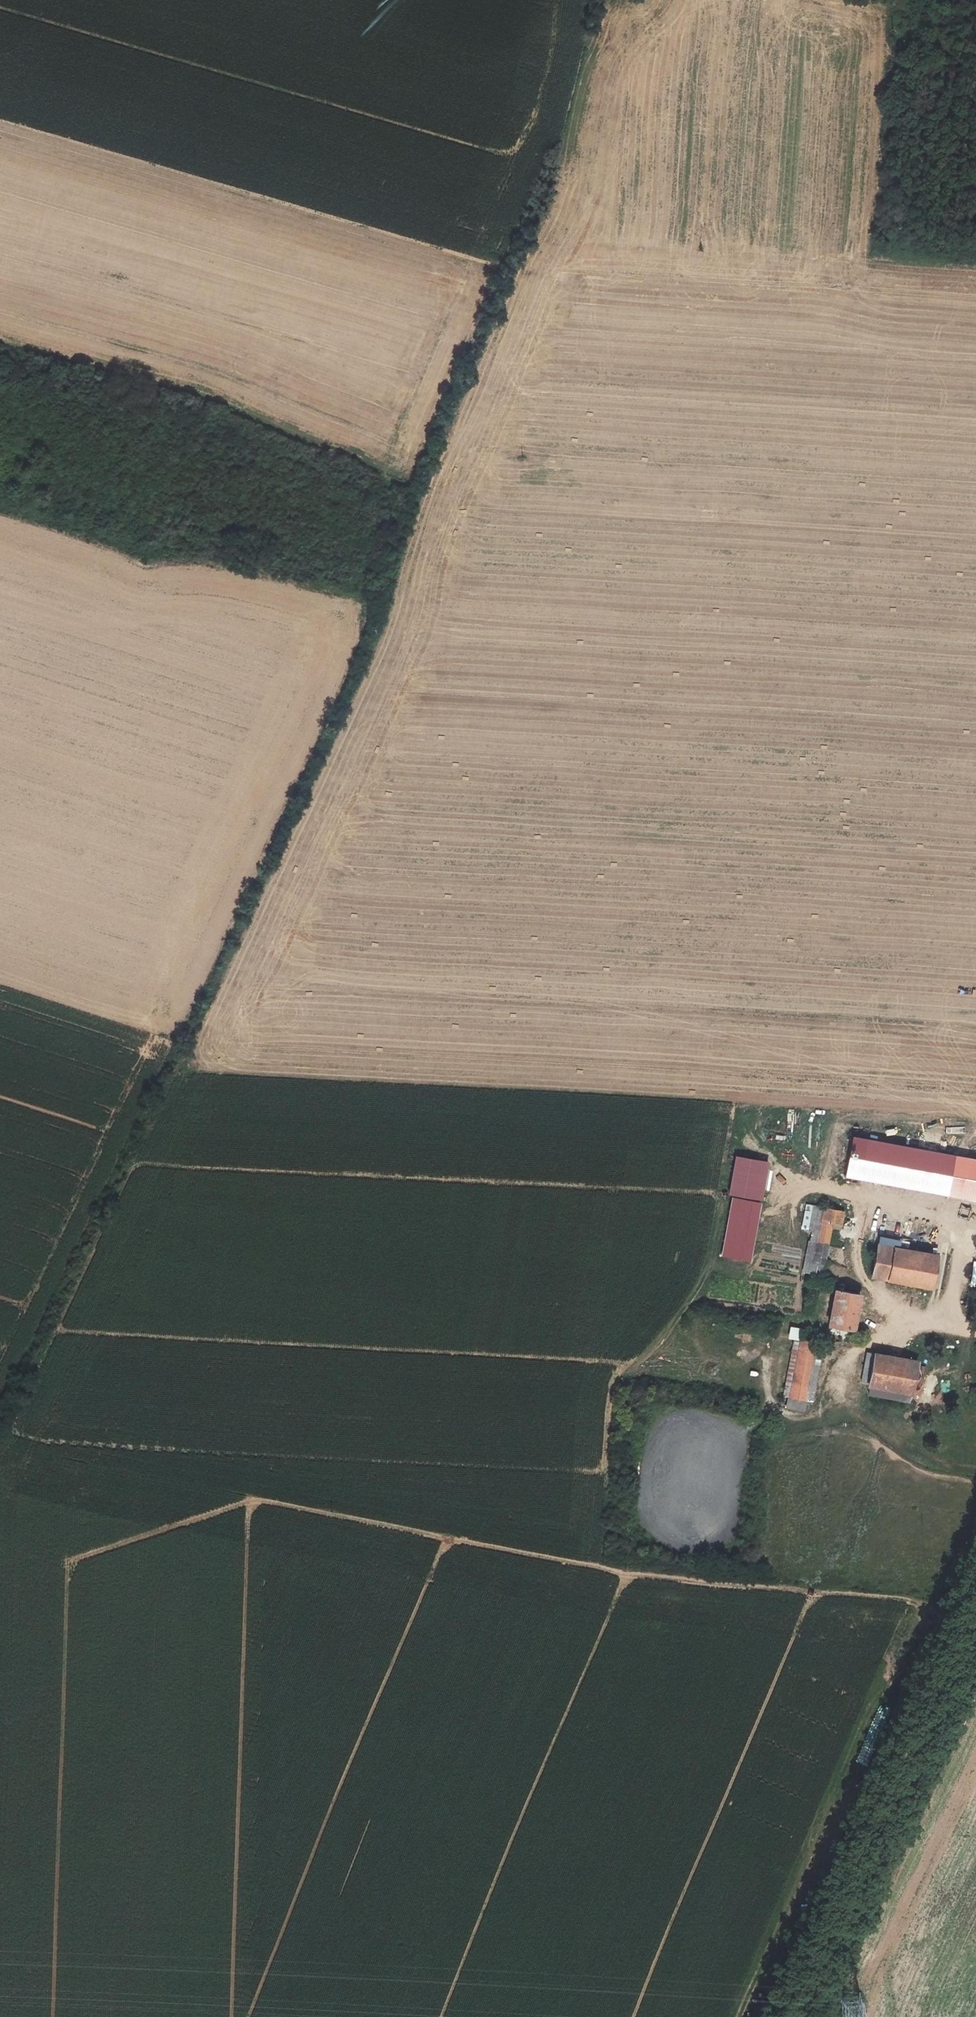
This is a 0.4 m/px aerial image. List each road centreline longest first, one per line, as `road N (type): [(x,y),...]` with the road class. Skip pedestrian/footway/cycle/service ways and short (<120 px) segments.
road 1 (track): [(785,2016),(975,1579)]
road 2 (track): [(975,1331),(901,1325),(866,1344),(825,1405),(808,1417),(767,1406)]
road 3 (track): [(901,1325),(859,1276),(851,1247),(863,1201)]

